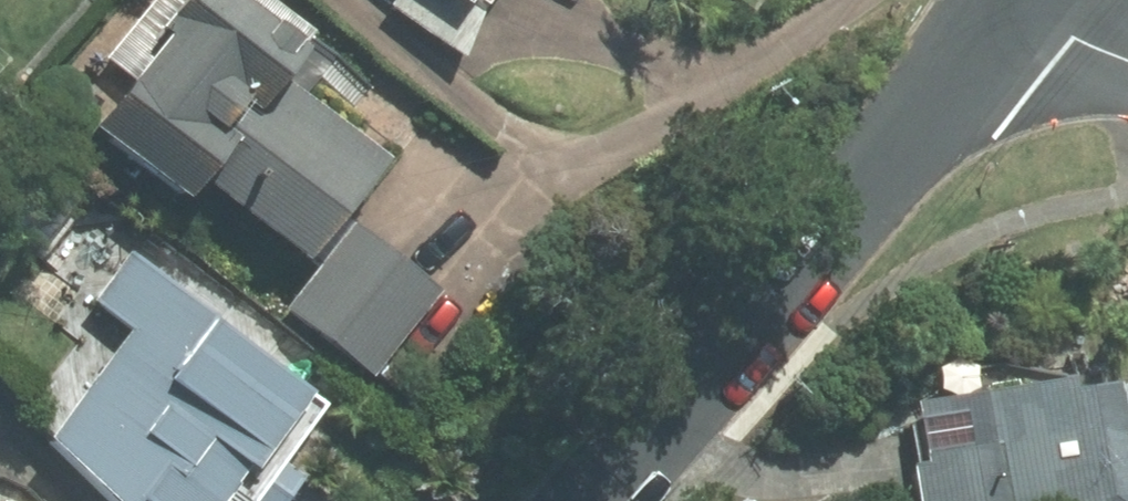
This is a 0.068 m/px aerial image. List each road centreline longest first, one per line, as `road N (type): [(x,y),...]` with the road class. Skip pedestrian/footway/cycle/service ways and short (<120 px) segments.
road 1 (residential): [(572,500),(1003,0)]
road 2 (residential): [(1019,0),(1127,56)]

